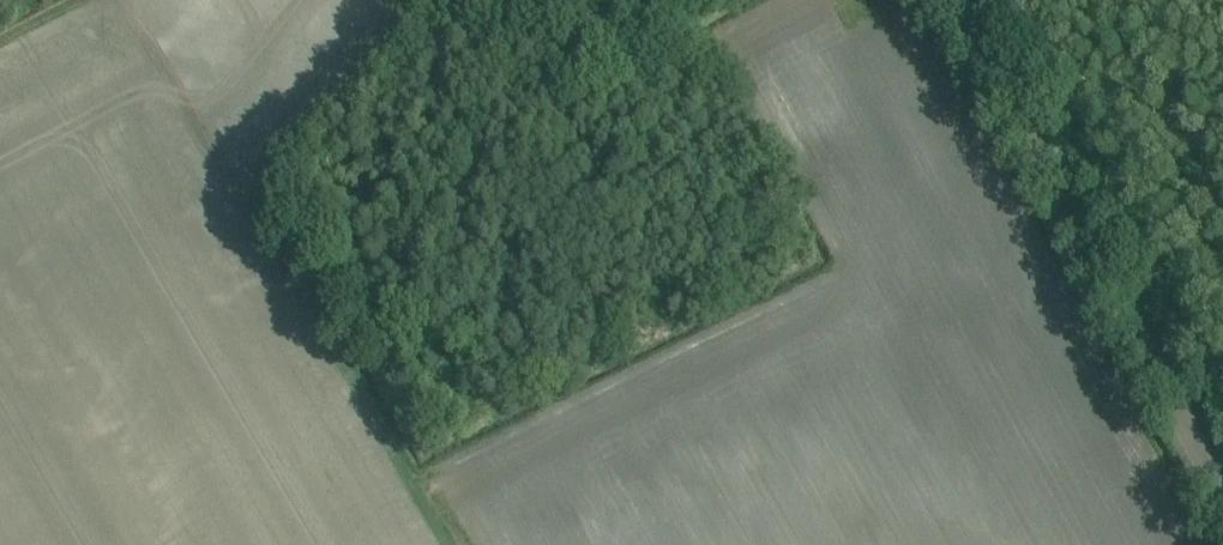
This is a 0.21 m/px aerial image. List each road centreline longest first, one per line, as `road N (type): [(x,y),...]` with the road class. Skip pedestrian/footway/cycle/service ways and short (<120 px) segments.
road 1 (tertiary): [(1222,519),(939,0)]

